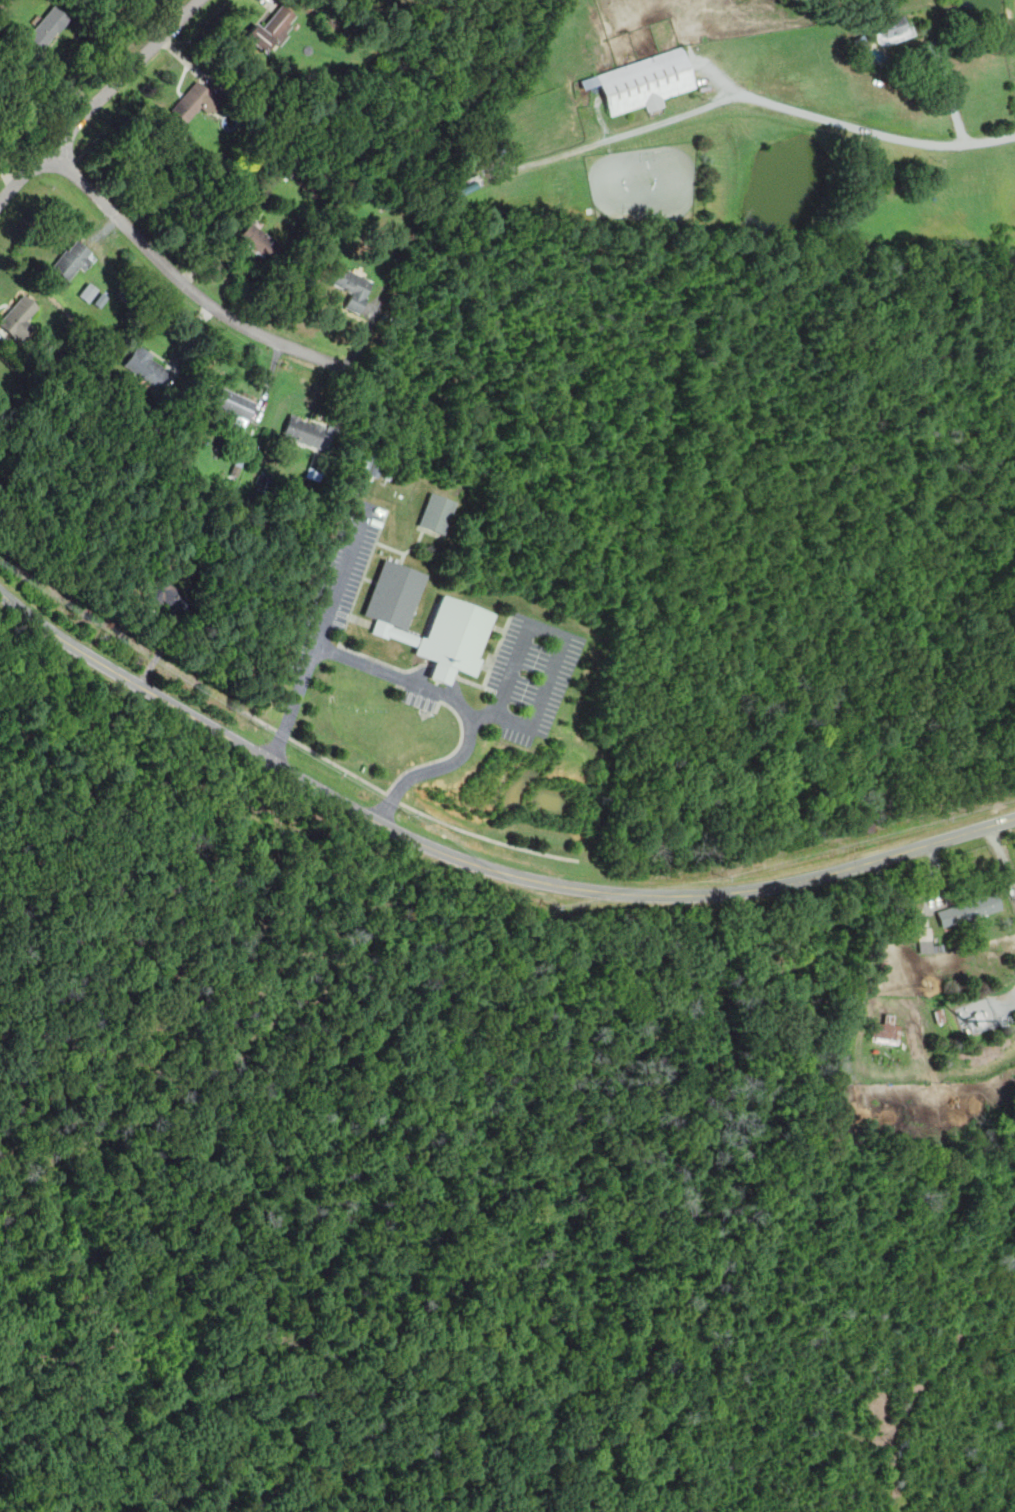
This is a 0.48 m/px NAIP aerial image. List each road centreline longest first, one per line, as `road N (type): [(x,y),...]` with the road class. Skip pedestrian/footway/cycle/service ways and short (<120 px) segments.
road 1 (tertiary): [(1014,817),(813,876),(713,893),(618,892),(514,874),(376,819),(81,650),(0,591)]
road 2 (residential): [(54,146),(215,308),(351,370)]
road 3 (residential): [(0,202),(200,0)]

